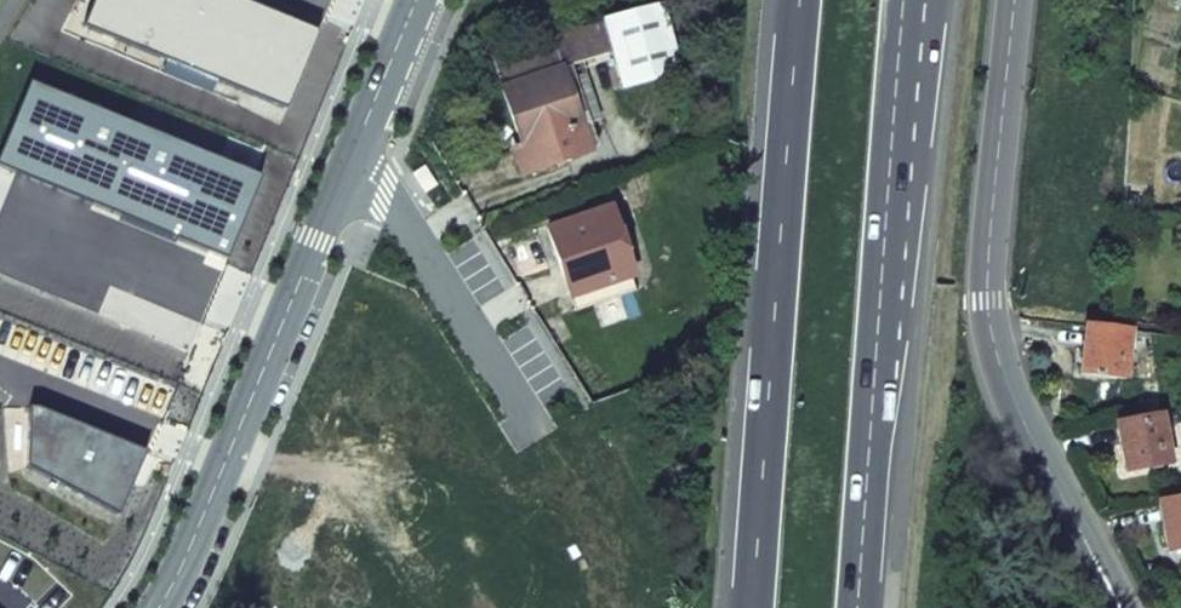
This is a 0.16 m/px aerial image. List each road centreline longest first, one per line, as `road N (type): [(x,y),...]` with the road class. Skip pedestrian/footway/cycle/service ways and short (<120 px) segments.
road 1 (residential): [(1013,0),(989,230),(994,342),(1126,607)]
road 2 (trunk): [(867,607),(926,0)]
road 3 (trunk): [(799,0),(750,607)]
road 4 (unclassified): [(157,607),(355,150)]
road 5 (residential): [(355,150),(535,423)]
road 6 (unclassified): [(355,150),(417,0)]

